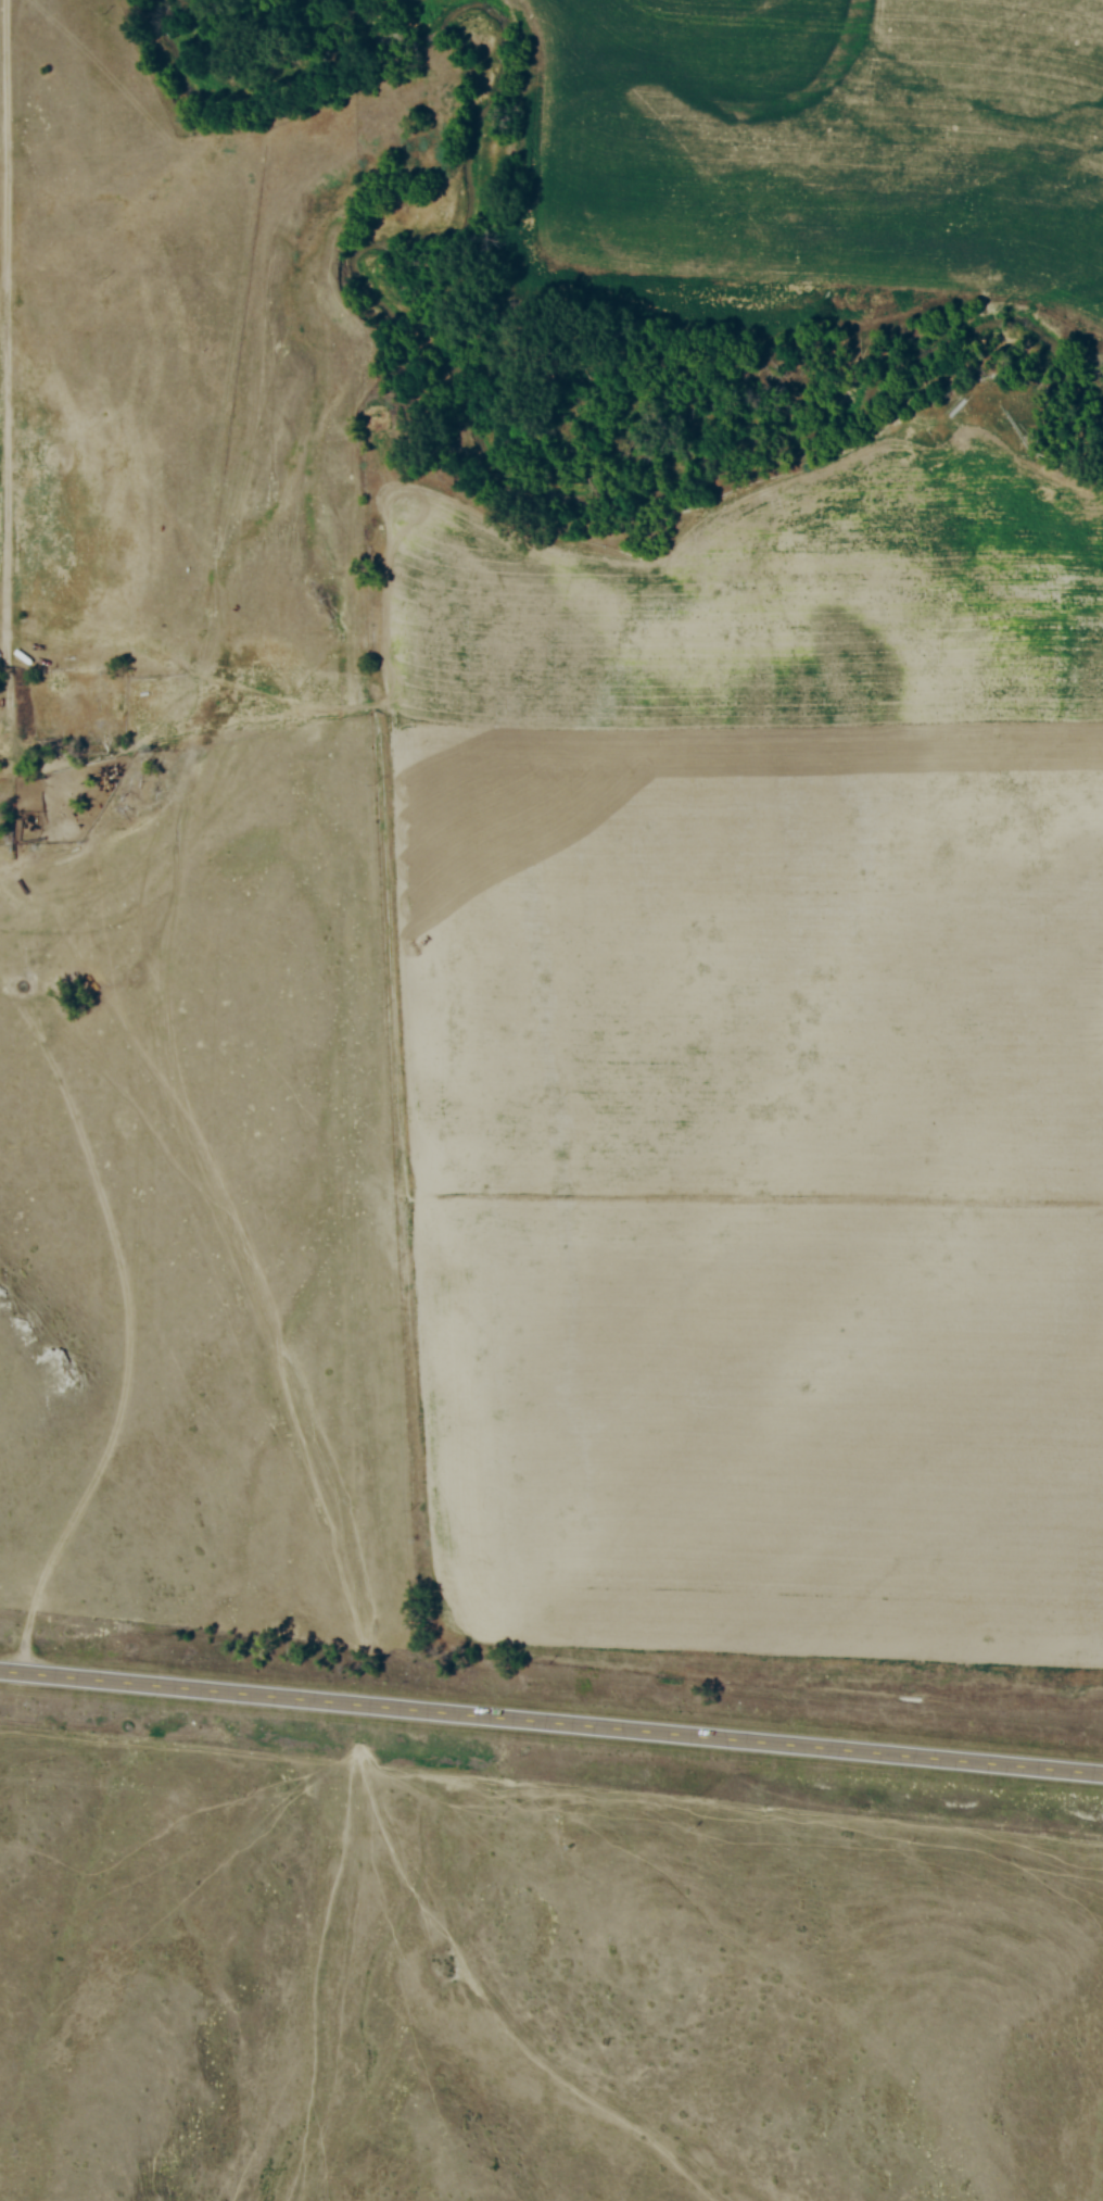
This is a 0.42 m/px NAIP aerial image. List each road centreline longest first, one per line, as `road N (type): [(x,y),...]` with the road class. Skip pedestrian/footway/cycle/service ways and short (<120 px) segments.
road 1 (primary): [(0,1670),(1102,1776)]

